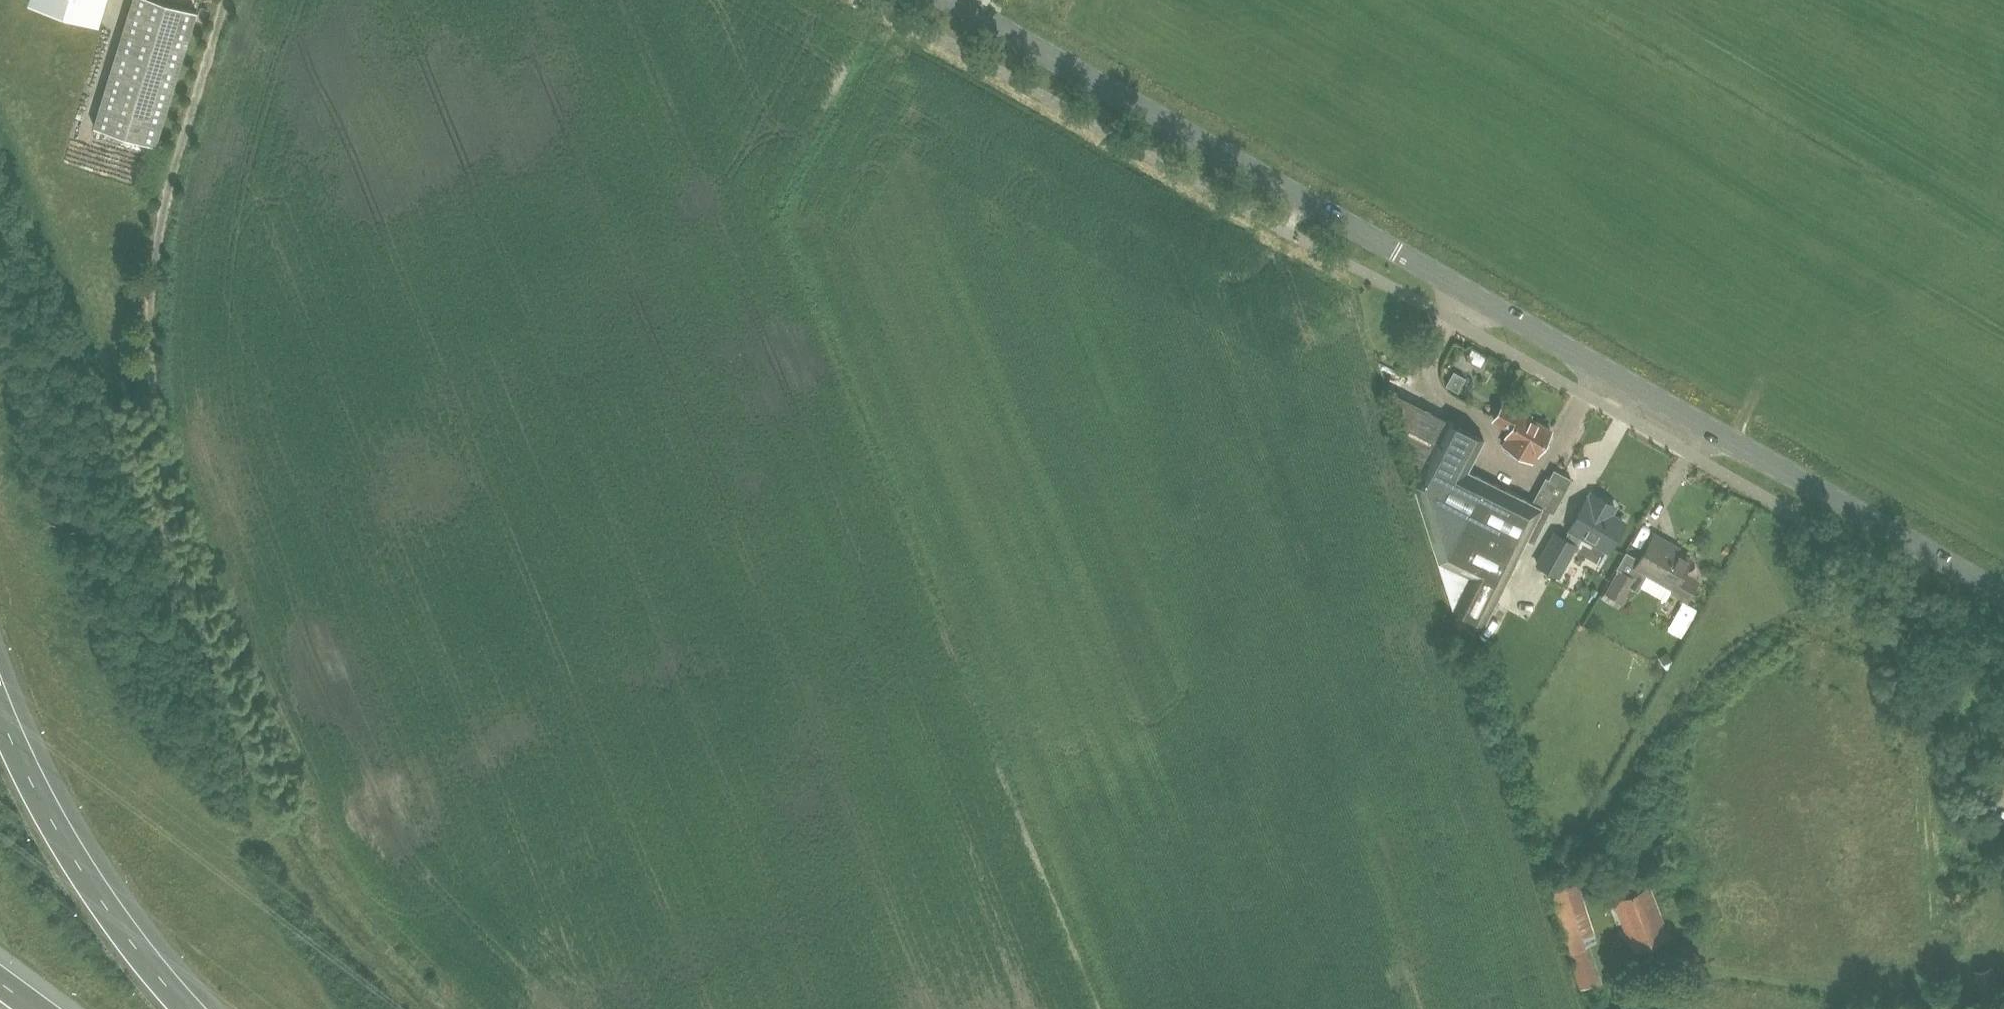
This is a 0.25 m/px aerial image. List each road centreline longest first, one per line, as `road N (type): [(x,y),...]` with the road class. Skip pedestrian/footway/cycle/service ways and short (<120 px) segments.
road 1 (secondary): [(2003,594),(947,0)]
road 2 (track): [(224,0),(154,262),(151,373),(174,472),(312,806)]
road 3 (motorway): [(187,1008),(93,892),(0,710)]

